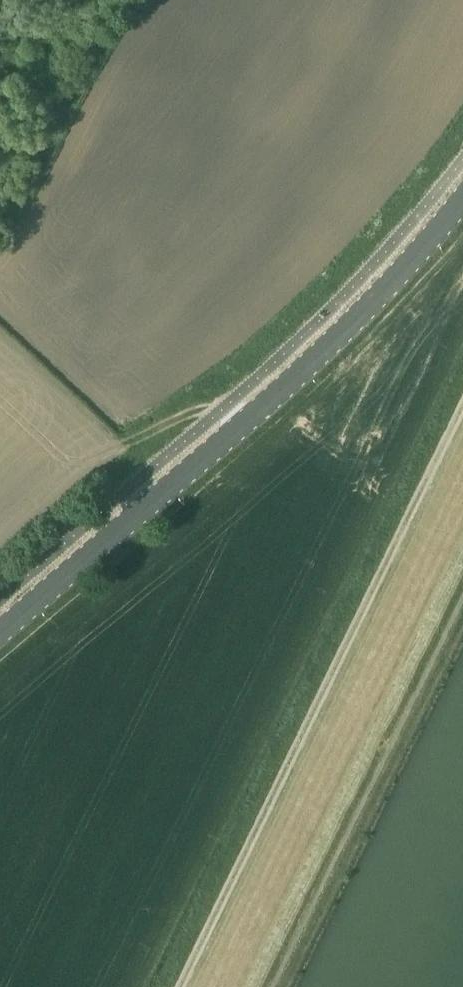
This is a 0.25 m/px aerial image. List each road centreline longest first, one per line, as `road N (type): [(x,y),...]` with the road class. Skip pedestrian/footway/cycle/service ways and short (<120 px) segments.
road 1 (track): [(183,986),(462,412)]
road 2 (tertiary): [(0,635),(335,338),(462,199)]

